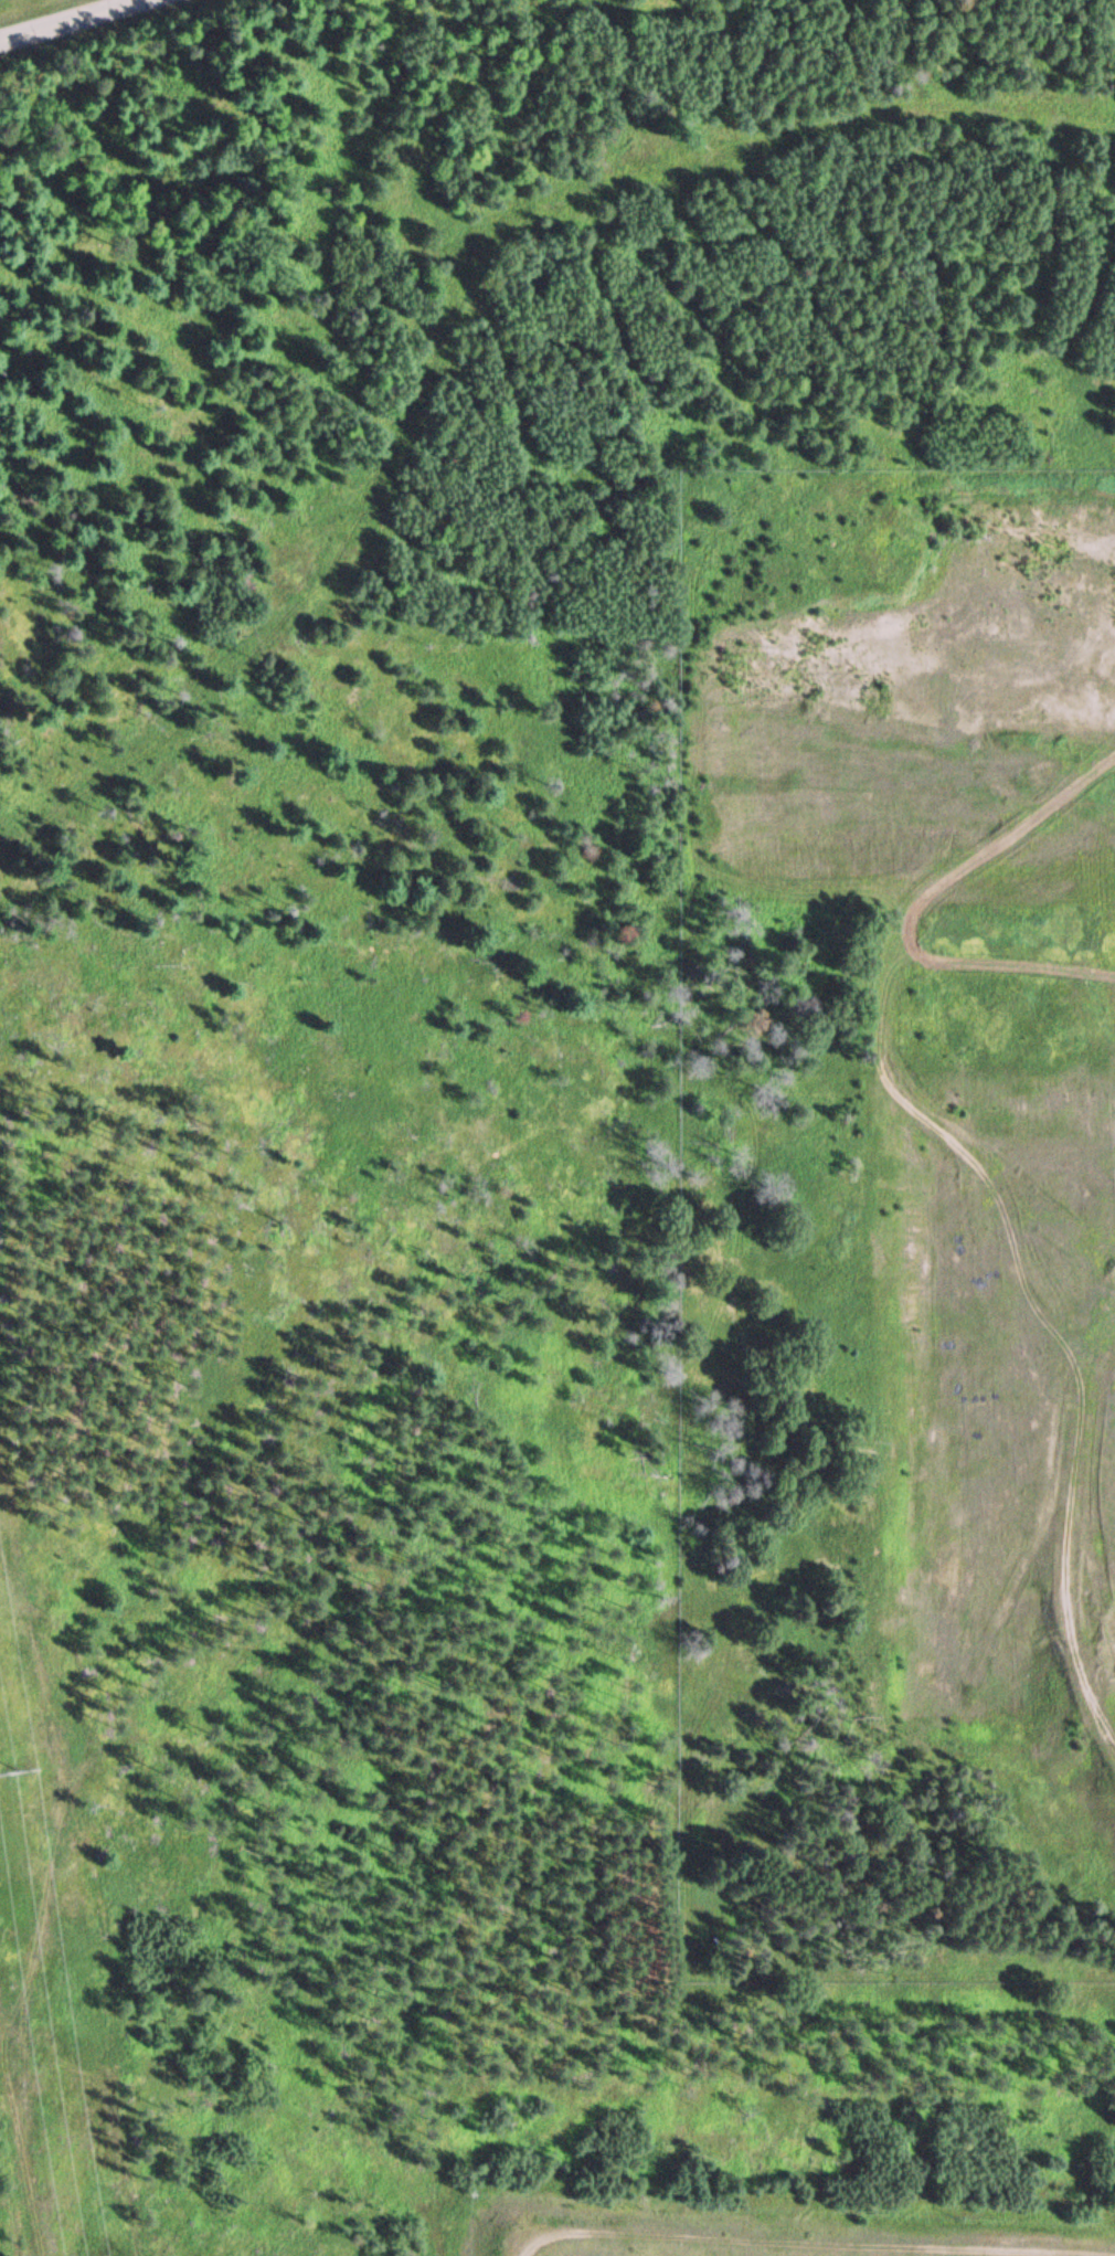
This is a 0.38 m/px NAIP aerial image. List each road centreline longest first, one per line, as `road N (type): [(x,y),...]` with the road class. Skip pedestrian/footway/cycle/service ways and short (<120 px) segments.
road 1 (tertiary): [(0,42),(135,0)]

